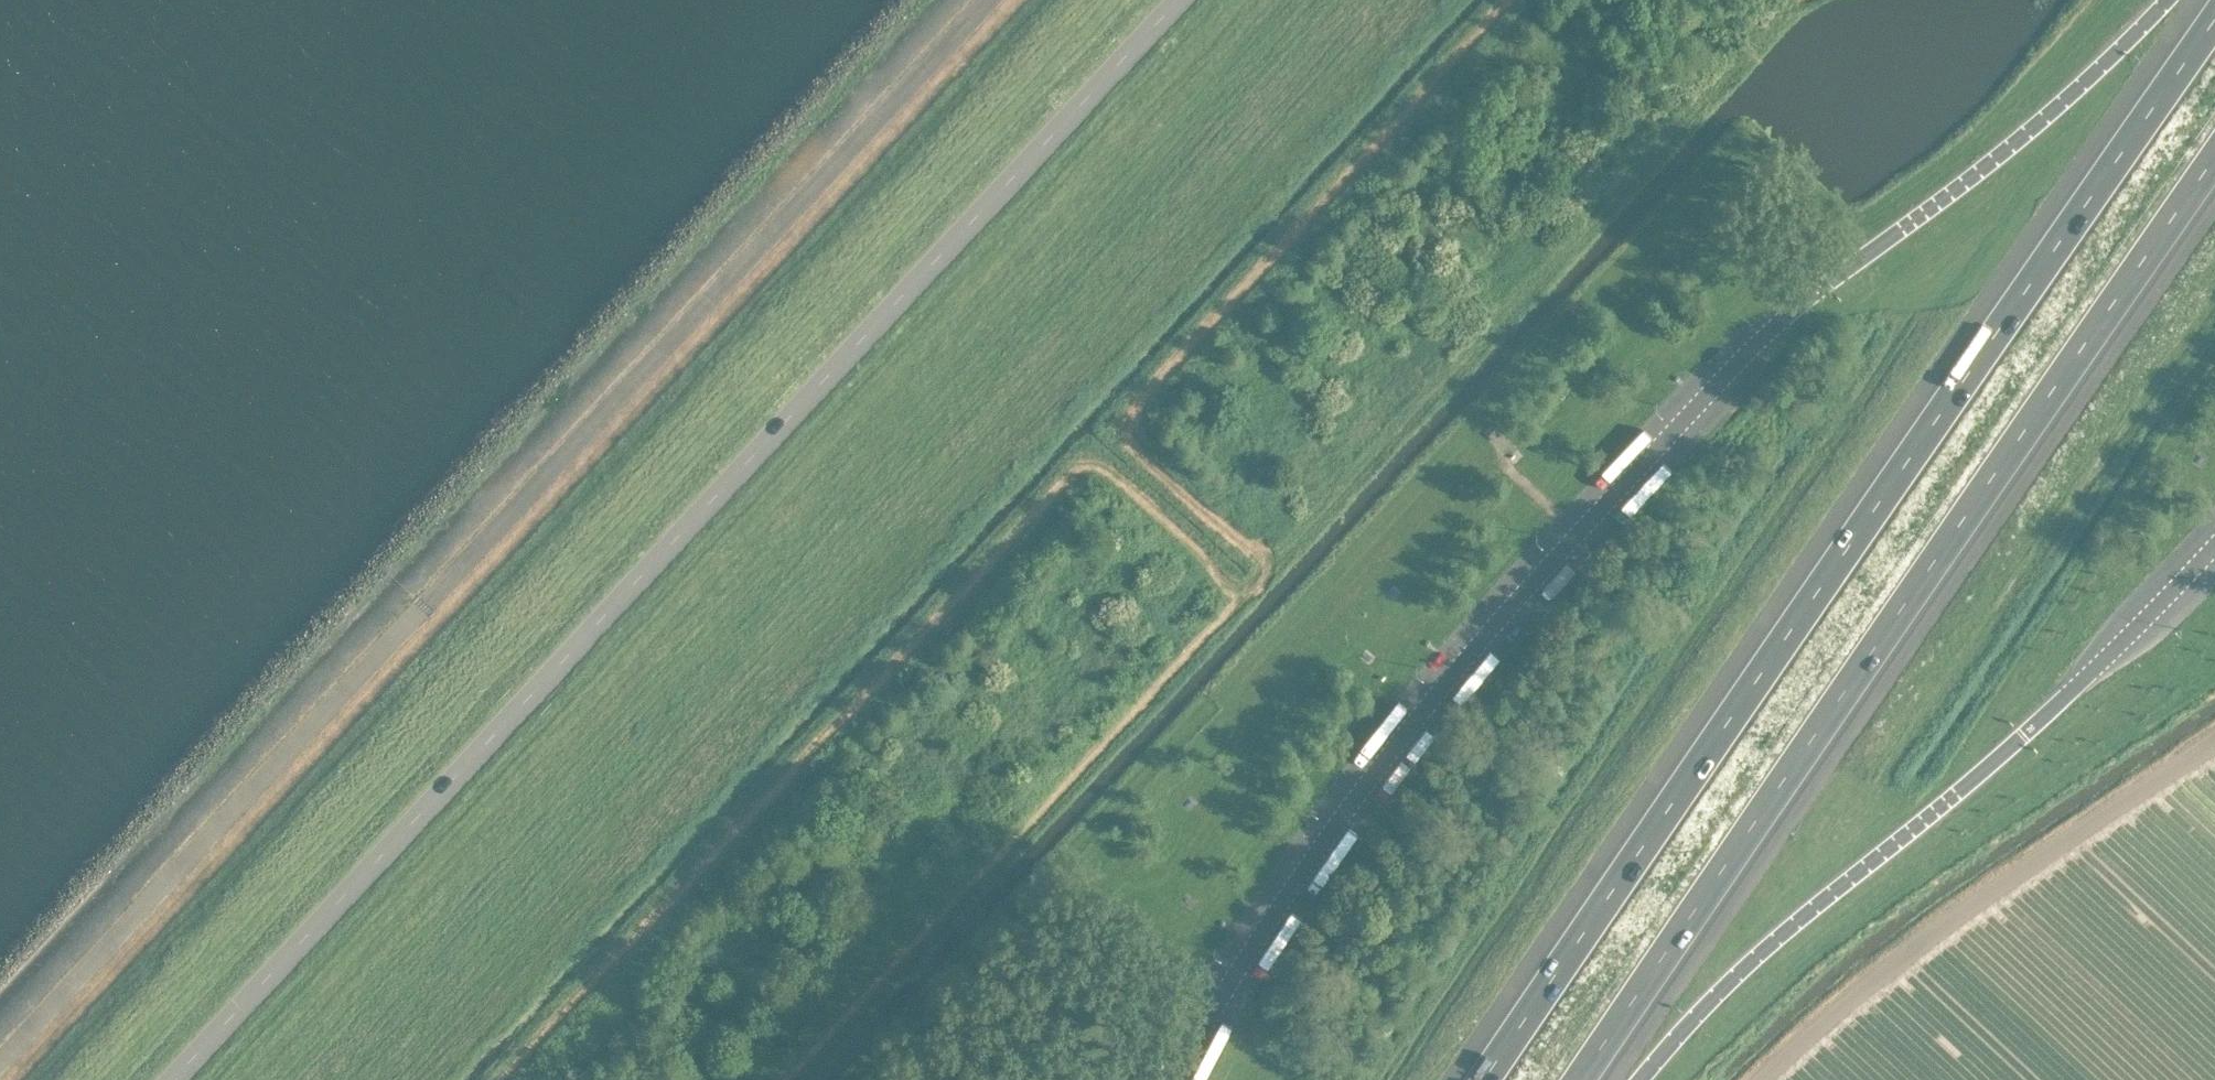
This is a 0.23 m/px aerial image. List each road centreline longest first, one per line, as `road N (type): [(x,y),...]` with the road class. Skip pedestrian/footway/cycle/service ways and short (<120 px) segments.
road 1 (tertiary): [(1160,0),(153,1079)]
road 2 (motorway): [(2214,5),(1472,1079)]
road 3 (motorway): [(1570,1079),(2214,145)]
road 4 (motorway): [(1632,1079),(1750,953),(1950,789)]
road 5 (motorway): [(2167,0),(1893,226)]

